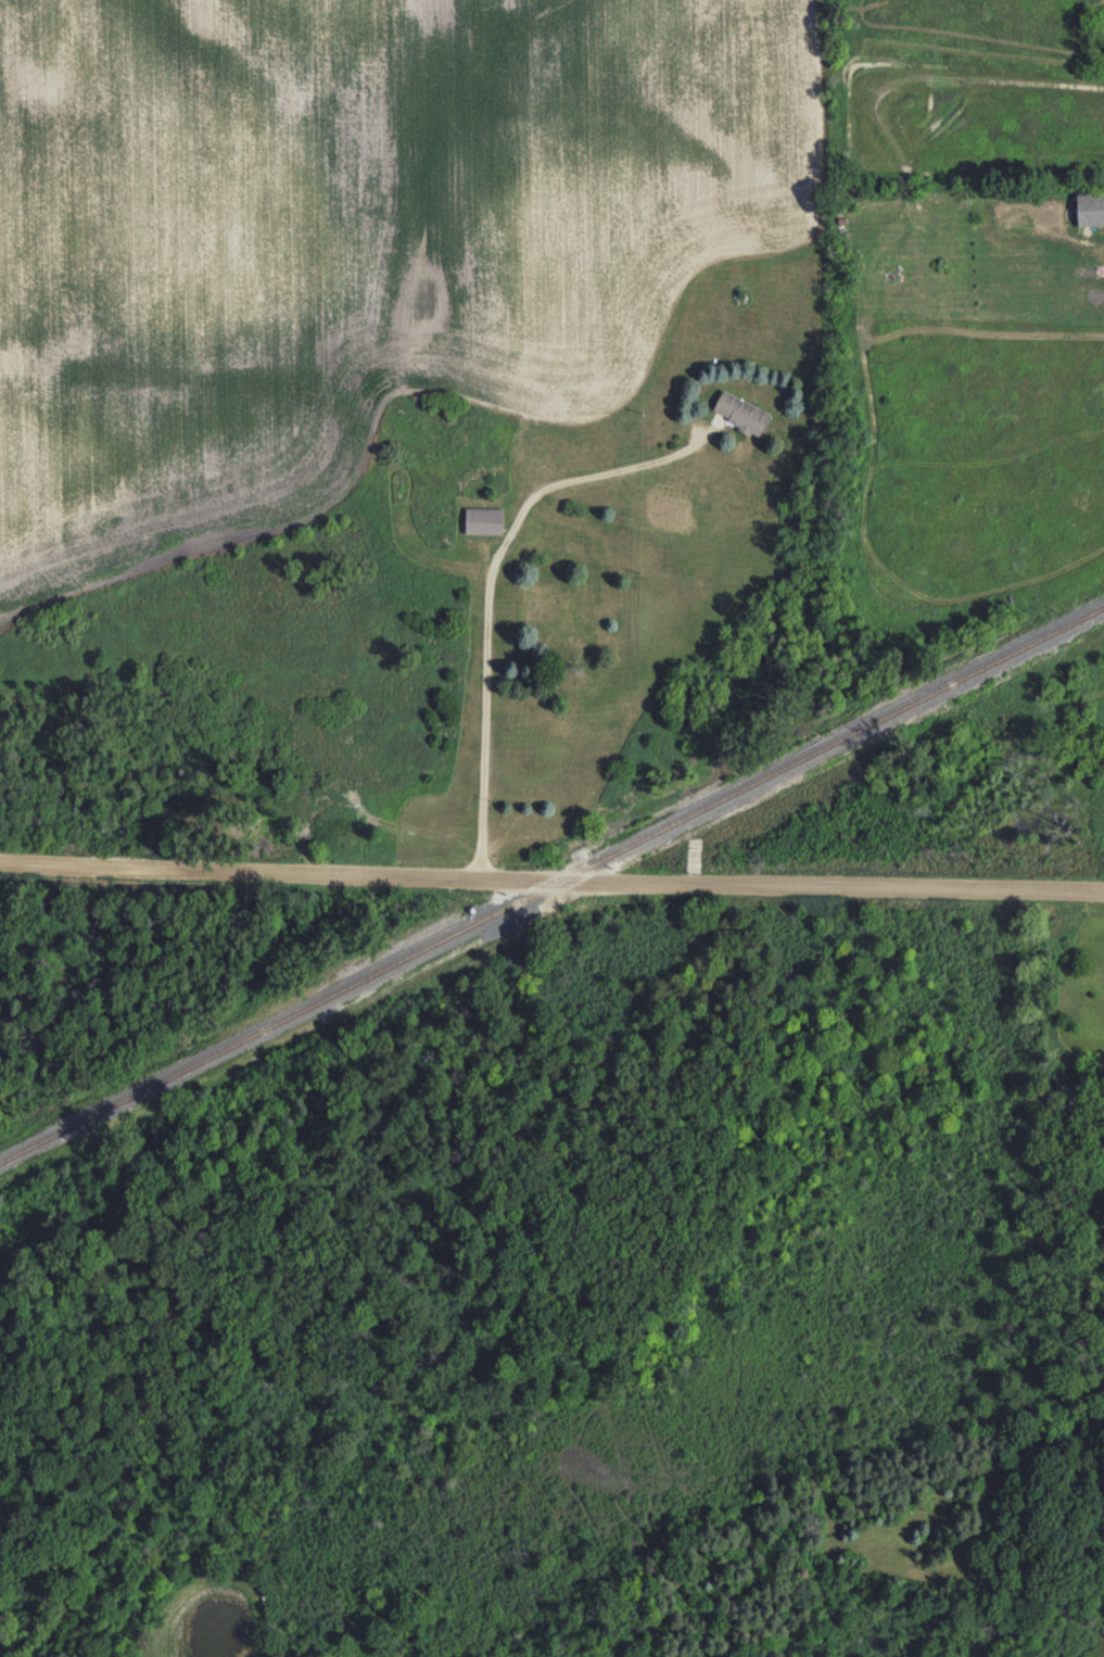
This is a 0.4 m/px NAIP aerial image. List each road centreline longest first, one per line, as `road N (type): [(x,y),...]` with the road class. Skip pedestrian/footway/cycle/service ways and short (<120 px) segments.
road 1 (residential): [(1103,891),(0,869)]

